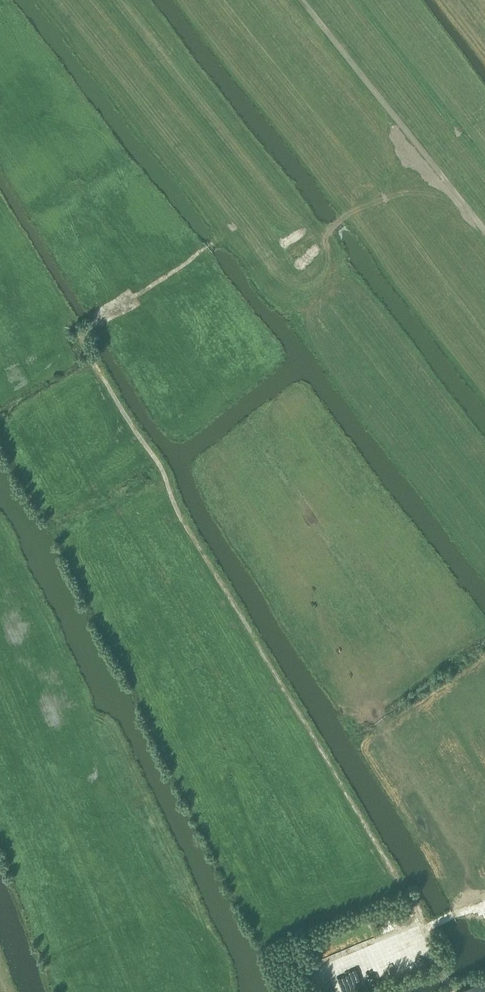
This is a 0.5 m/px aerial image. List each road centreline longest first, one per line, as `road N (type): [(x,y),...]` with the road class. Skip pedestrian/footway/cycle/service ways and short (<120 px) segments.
road 1 (track): [(451,991),(420,915),(94,361)]
road 2 (track): [(484,233),(304,0)]

